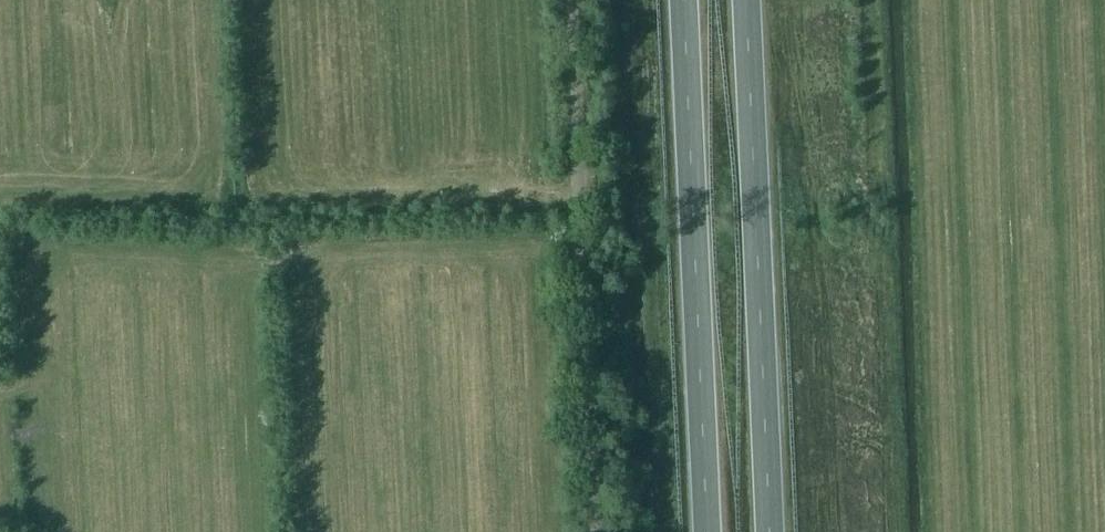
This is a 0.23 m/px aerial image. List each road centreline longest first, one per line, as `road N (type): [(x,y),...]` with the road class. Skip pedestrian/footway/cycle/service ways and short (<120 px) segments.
road 1 (trunk): [(683,0),(707,531)]
road 2 (trunk): [(769,531),(746,0)]
road 3 (unclassified): [(592,531),(570,0)]

